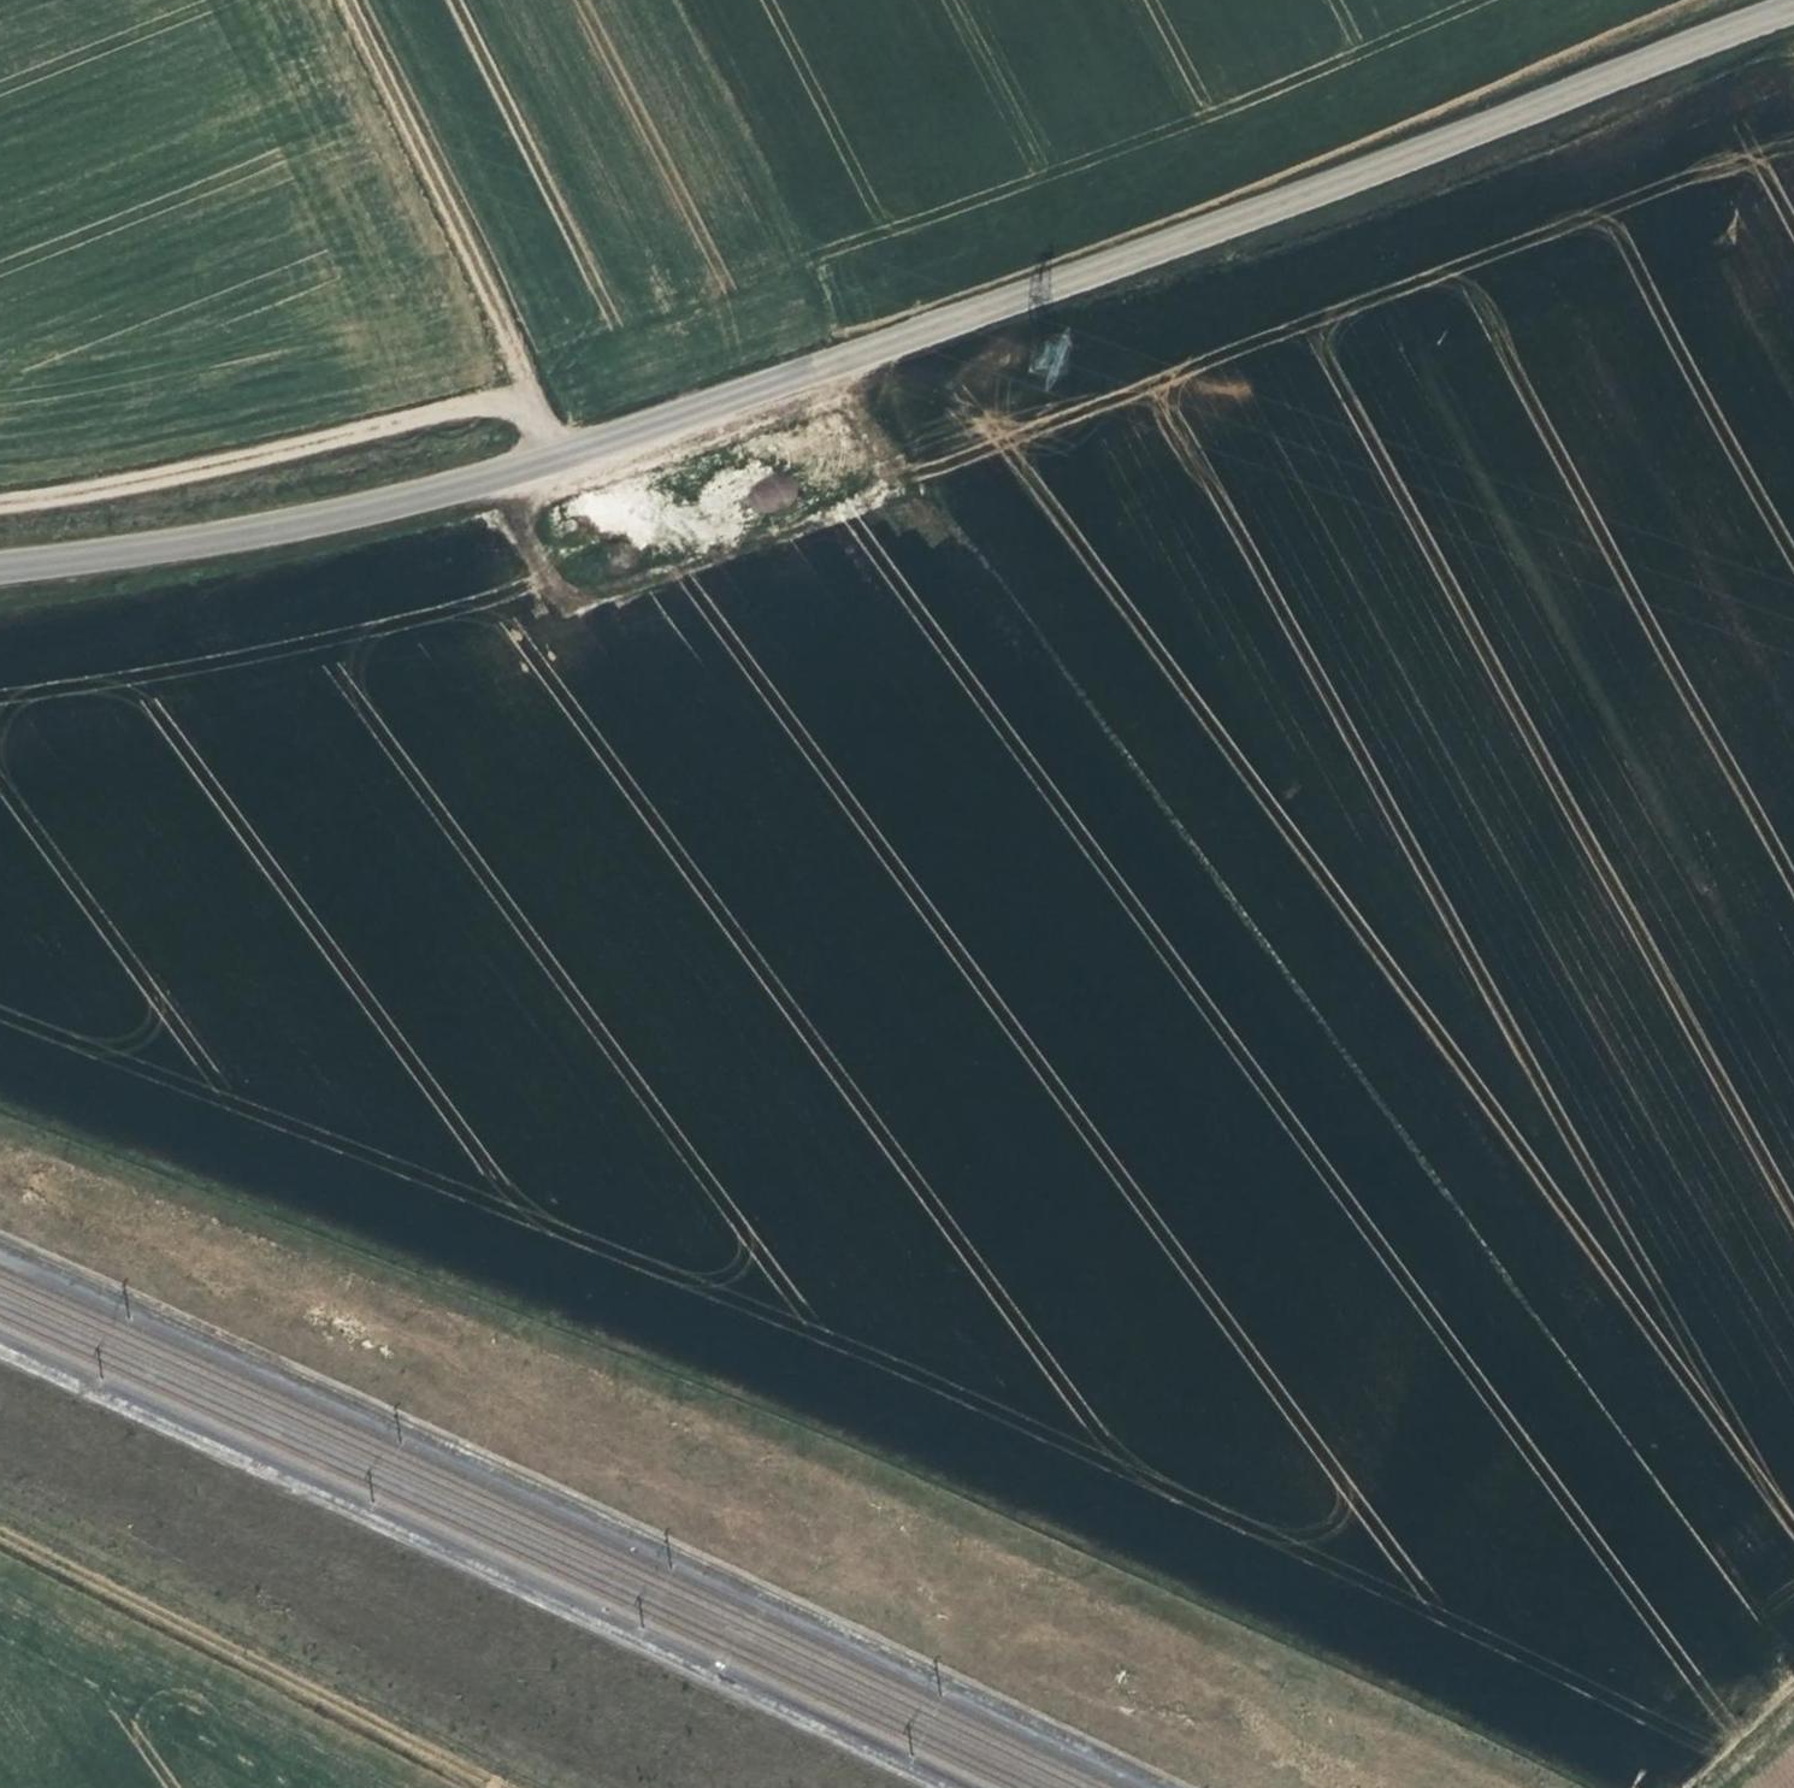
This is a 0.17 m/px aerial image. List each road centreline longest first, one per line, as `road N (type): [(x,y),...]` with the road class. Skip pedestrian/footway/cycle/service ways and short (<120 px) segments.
road 1 (unclassified): [(0,571),(216,539),(514,474),(1144,258),(1793,15)]
road 2 (track): [(565,456),(540,404),(0,505)]
road 3 (track): [(499,1787),(0,1531)]
road 4 (track): [(337,0),(540,404)]

